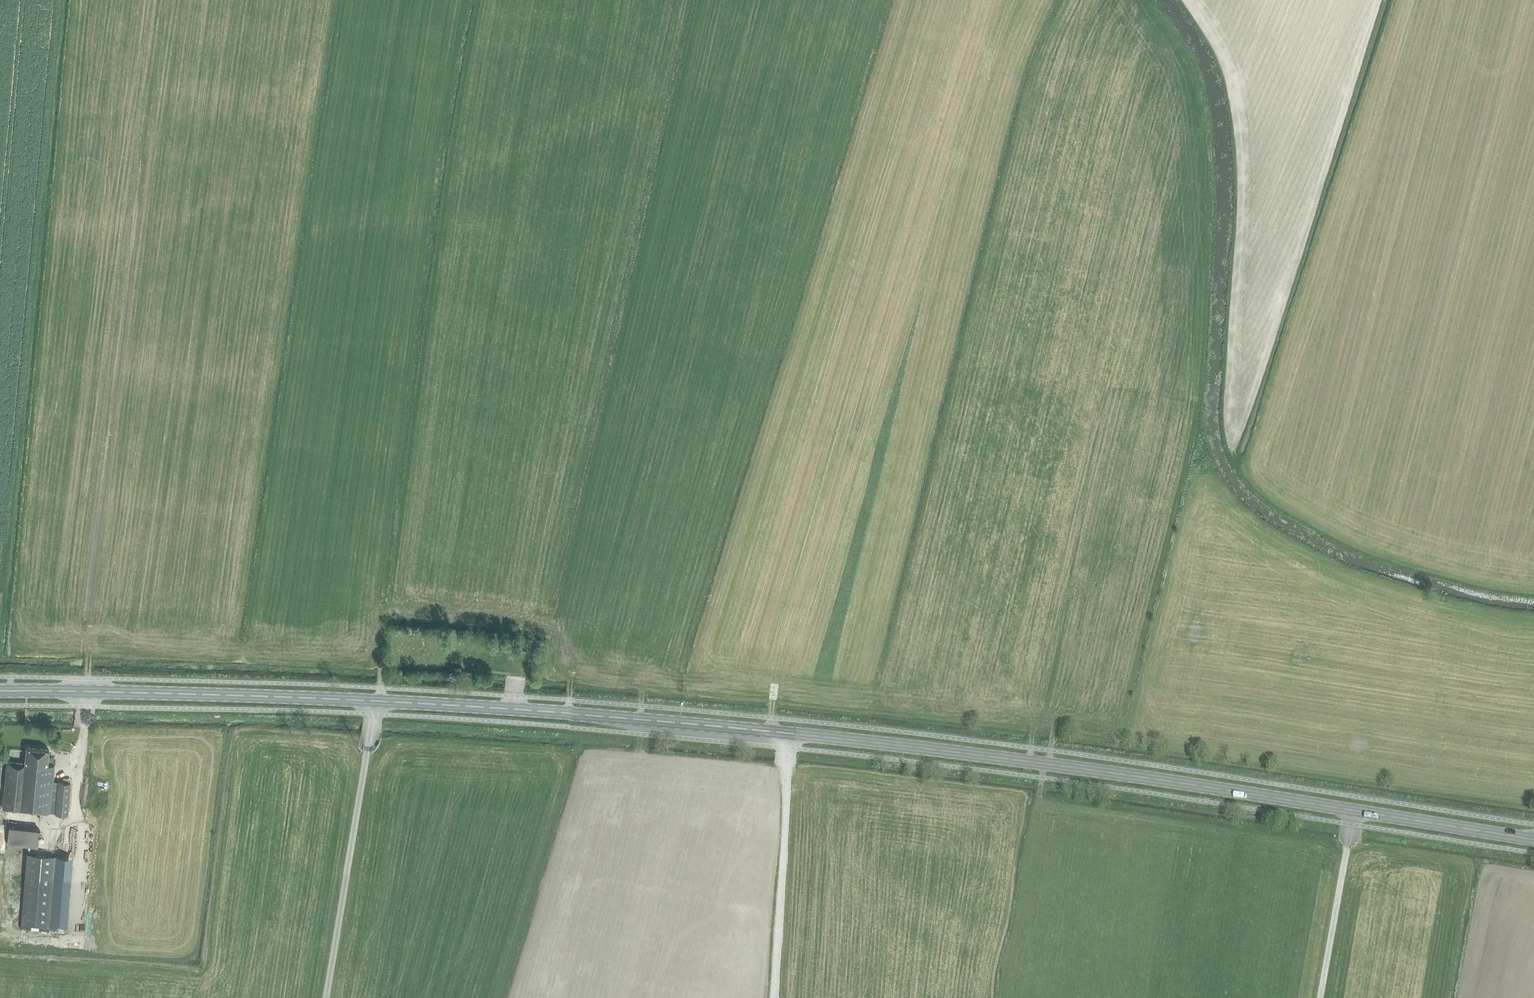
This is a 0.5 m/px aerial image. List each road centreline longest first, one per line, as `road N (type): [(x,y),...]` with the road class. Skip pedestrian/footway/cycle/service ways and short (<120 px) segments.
road 1 (primary): [(1533,841),(792,735),(376,704),(0,694)]
road 2 (track): [(792,735),(772,997)]

